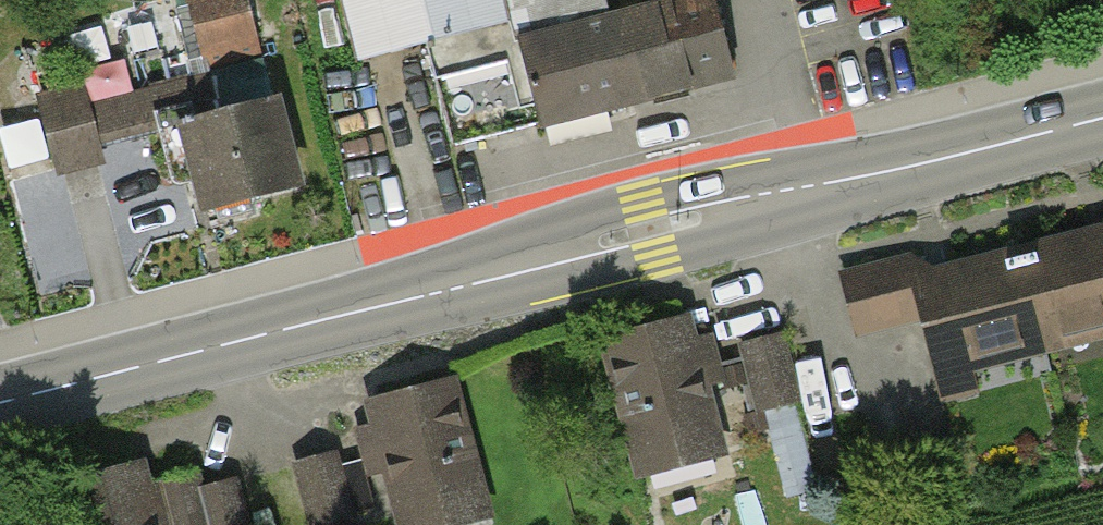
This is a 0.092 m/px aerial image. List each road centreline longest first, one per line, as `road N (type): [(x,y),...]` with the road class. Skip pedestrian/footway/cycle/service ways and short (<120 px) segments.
road 1 (primary): [(0,402),(1102,117)]

